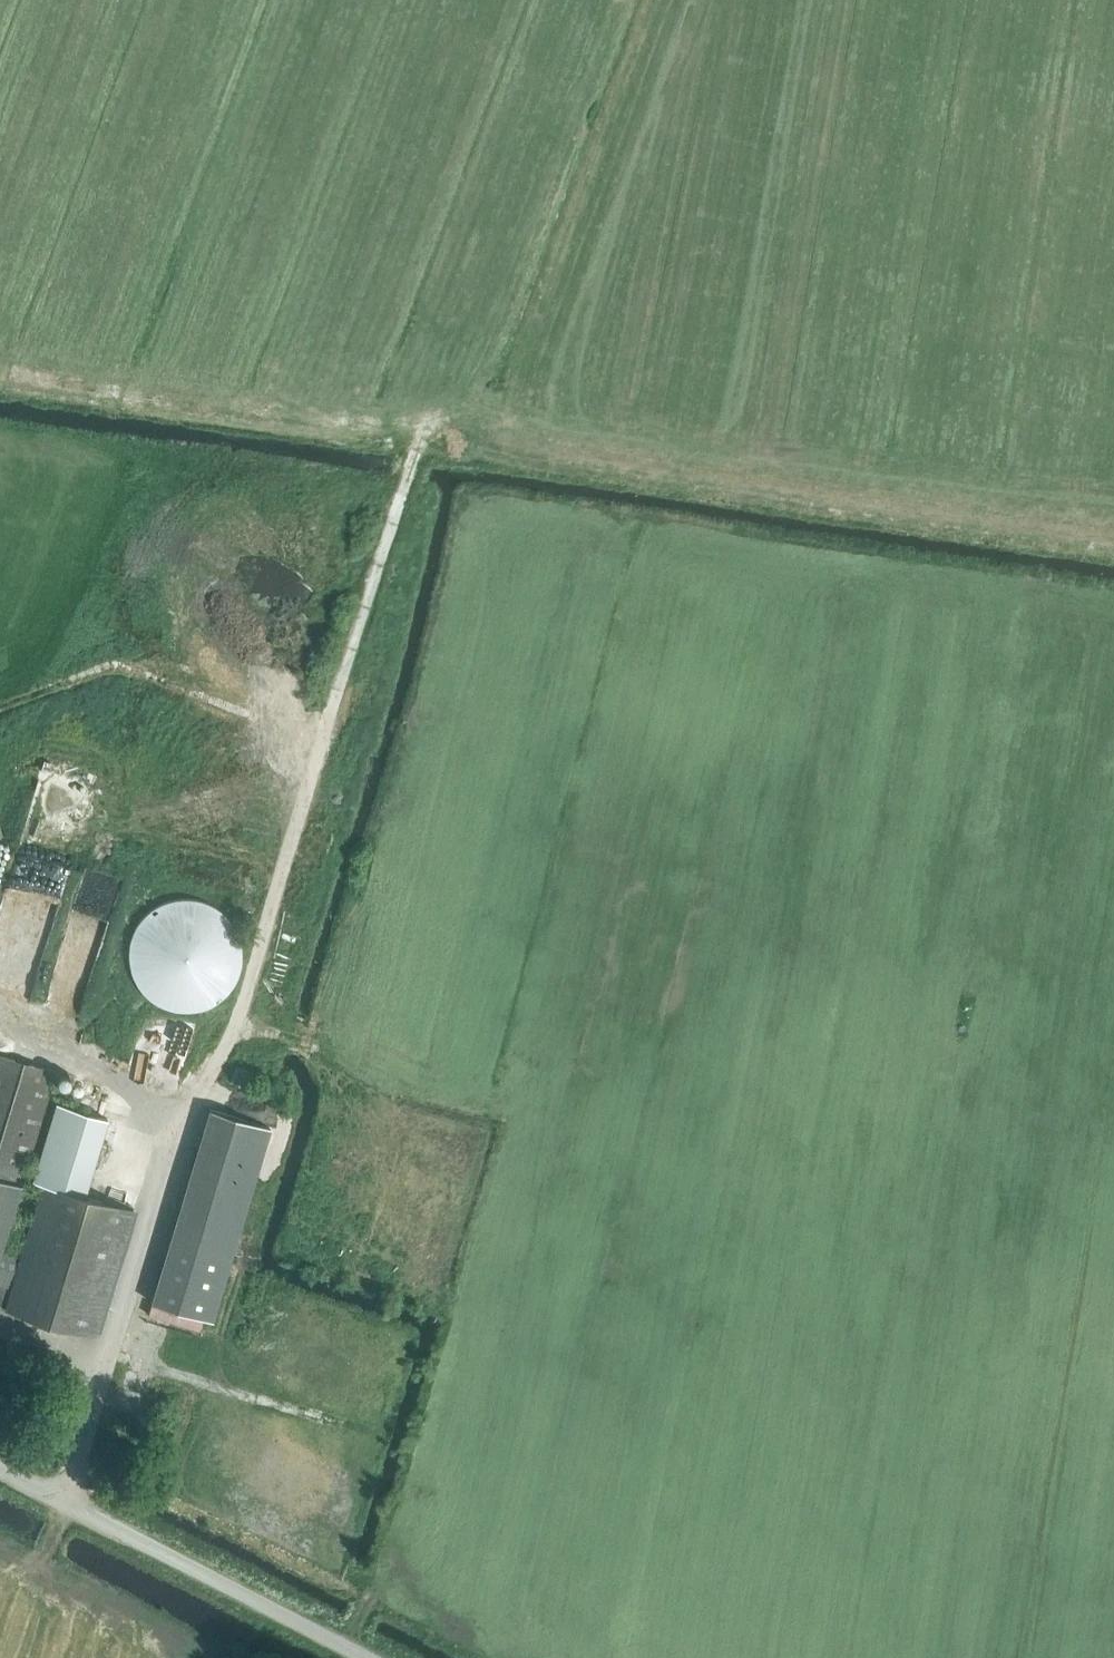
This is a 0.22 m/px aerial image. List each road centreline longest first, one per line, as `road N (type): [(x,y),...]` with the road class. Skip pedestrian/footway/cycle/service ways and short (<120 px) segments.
road 1 (unclassified): [(0,1468),(365,1657)]

